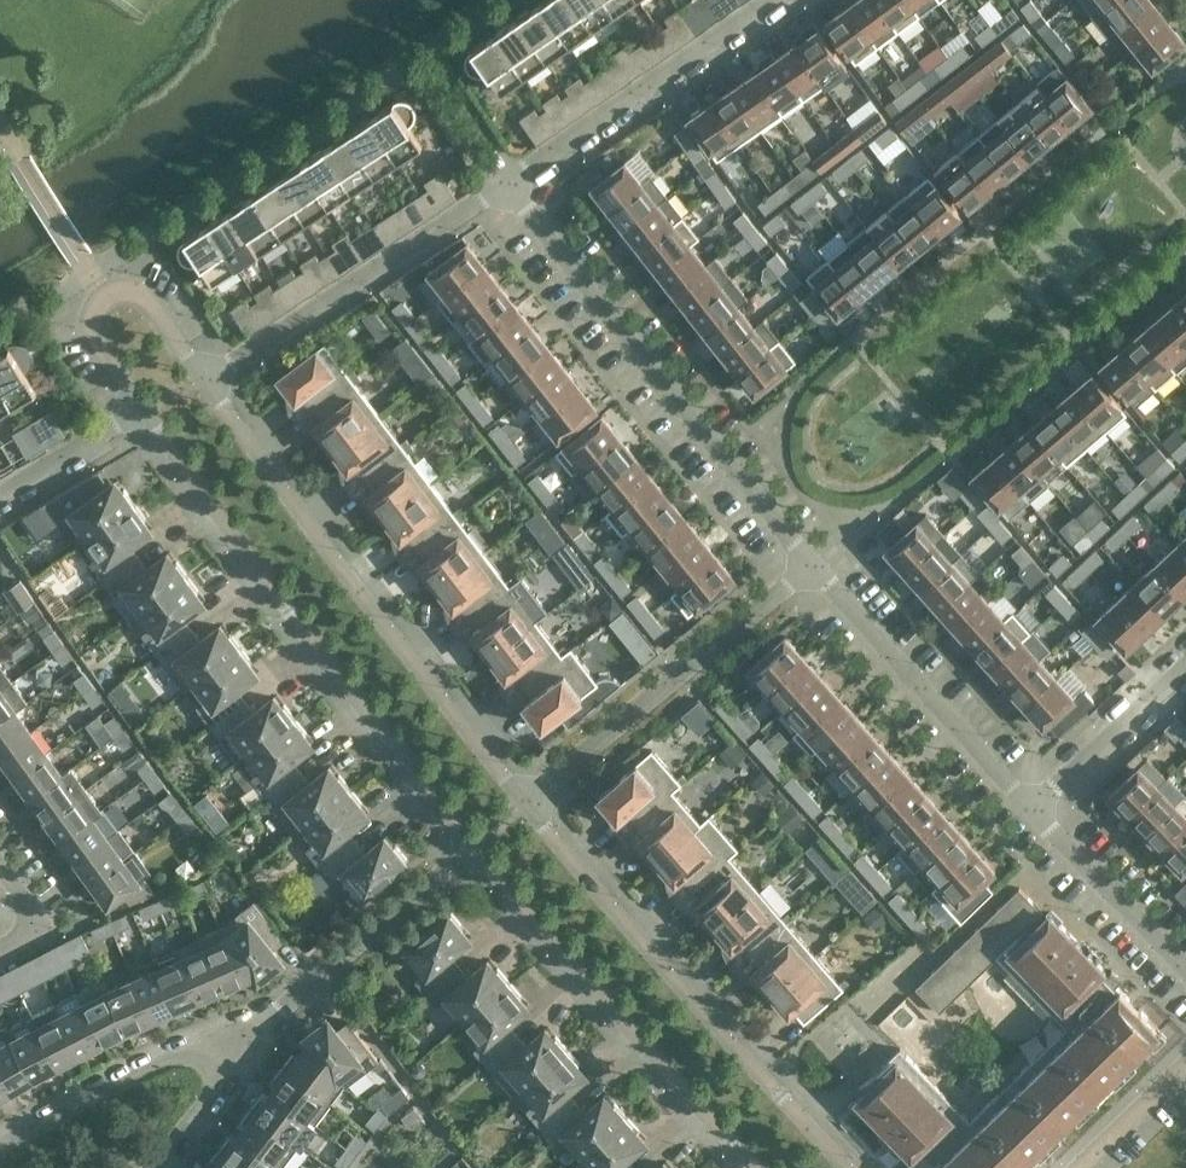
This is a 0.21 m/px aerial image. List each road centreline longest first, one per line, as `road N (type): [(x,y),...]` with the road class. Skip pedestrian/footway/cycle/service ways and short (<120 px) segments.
road 1 (residential): [(144,412),(468,848)]
road 2 (residential): [(527,801),(363,595),(207,377)]
road 3 (residential): [(815,570),(506,188)]
road 4 (residential): [(849,1167),(527,801)]
road 5 (residential): [(468,848),(755,1167)]
road 6 (residential): [(527,801),(815,570)]
road 7 (residential): [(207,377),(506,188)]
road 8 (residential): [(506,188),(766,0)]
road 9 (residential): [(1029,808),(815,570)]
road 10 (residential): [(242,1038),(468,848)]
road 11 (residential): [(207,377),(143,296),(109,297),(94,313),(93,332),(144,412)]
road 12 (residential): [(242,1038),(106,1084),(0,1147)]
road 13 (residential): [(1185,969),(1029,808)]
road 14 (residential): [(1029,808),(1185,664)]
road 15 (residential): [(0,495),(144,412)]
road 16 (residential): [(150,1167),(215,1090),(242,1038)]
road 17 (residential): [(1185,1064),(1080,1167)]

